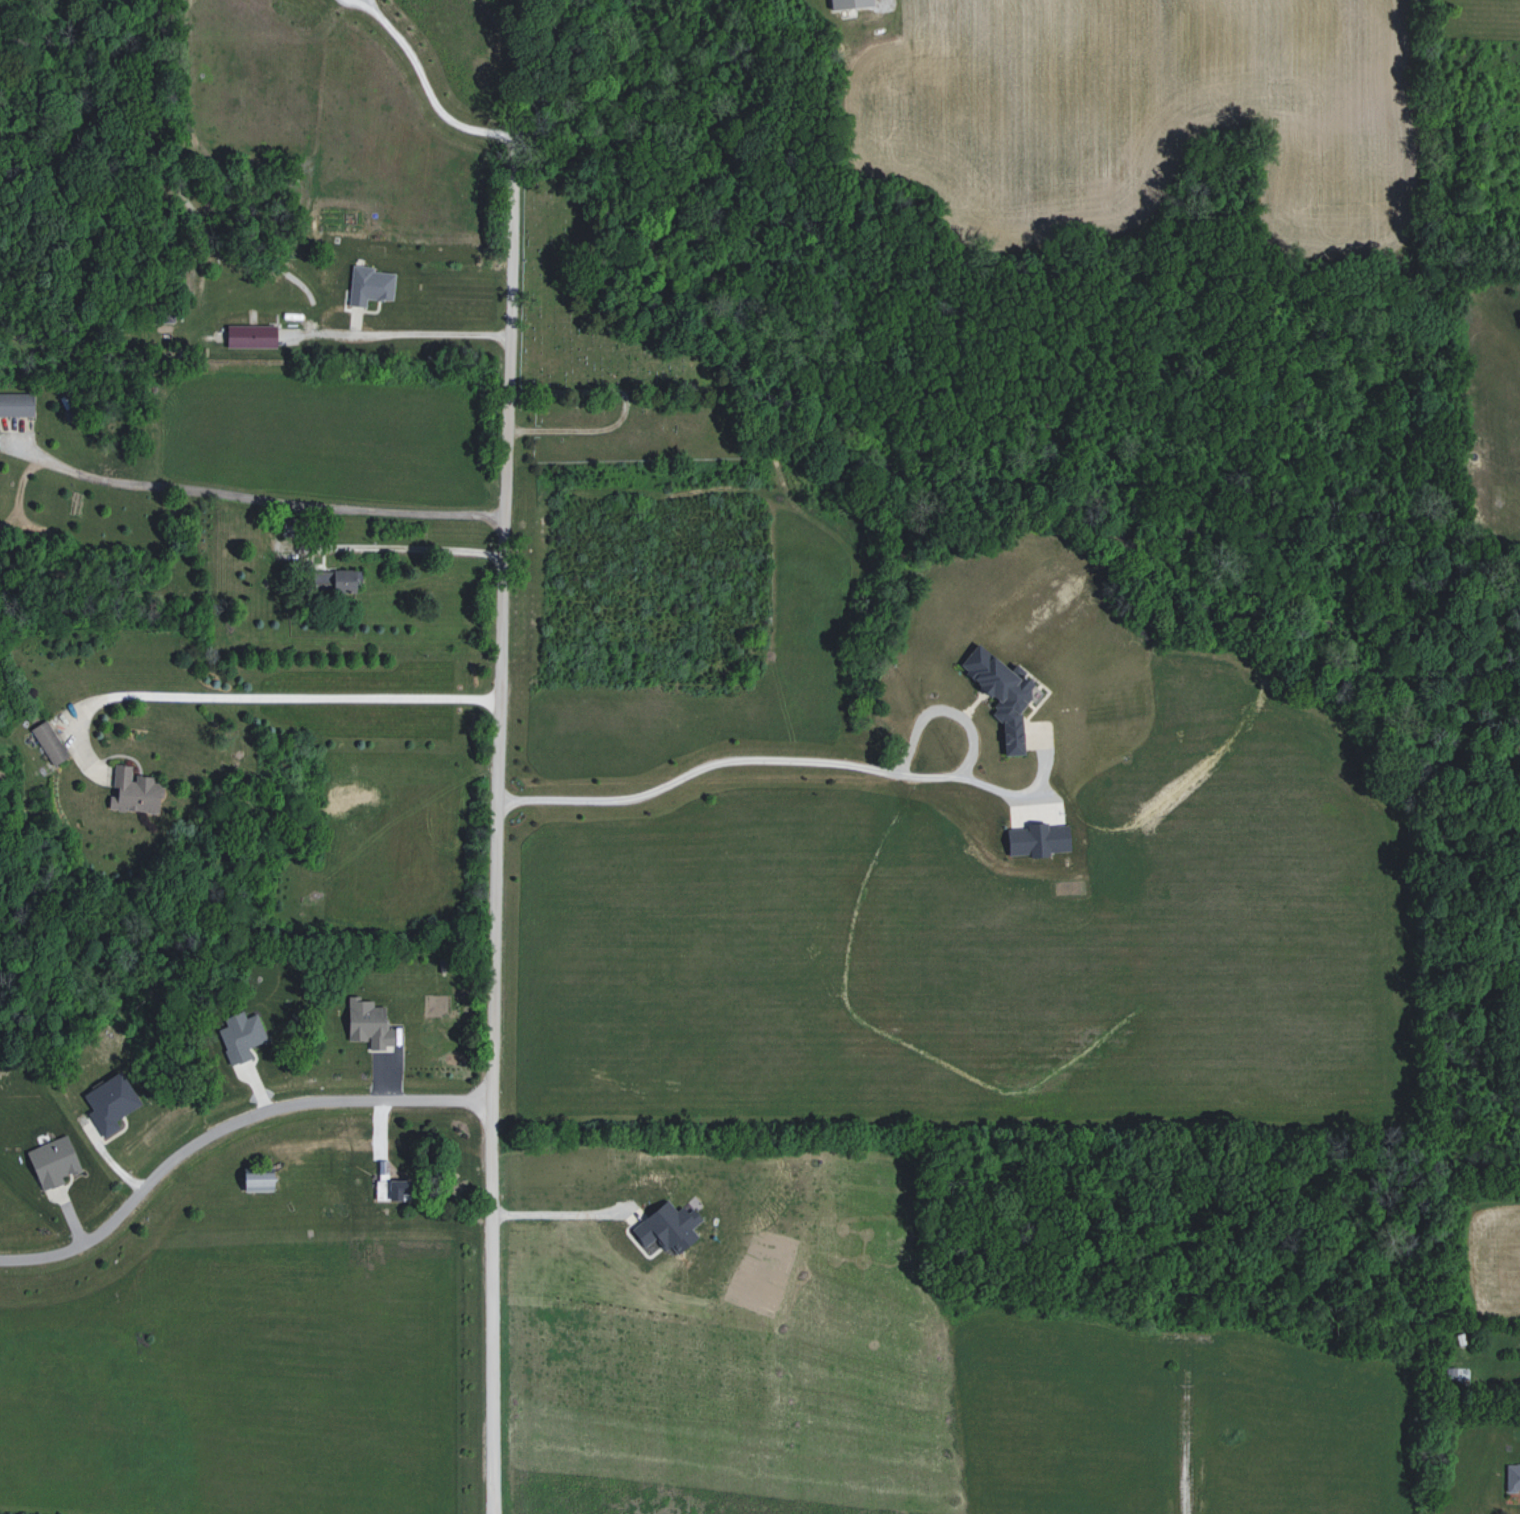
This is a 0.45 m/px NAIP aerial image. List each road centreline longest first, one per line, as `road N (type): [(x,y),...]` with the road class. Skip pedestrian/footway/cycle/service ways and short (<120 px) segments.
road 1 (residential): [(491,1513),(511,196),(520,119),(561,0)]
road 2 (residential): [(495,1106),(283,1114),(181,1159),(110,1232),(43,1269),(0,1268)]

